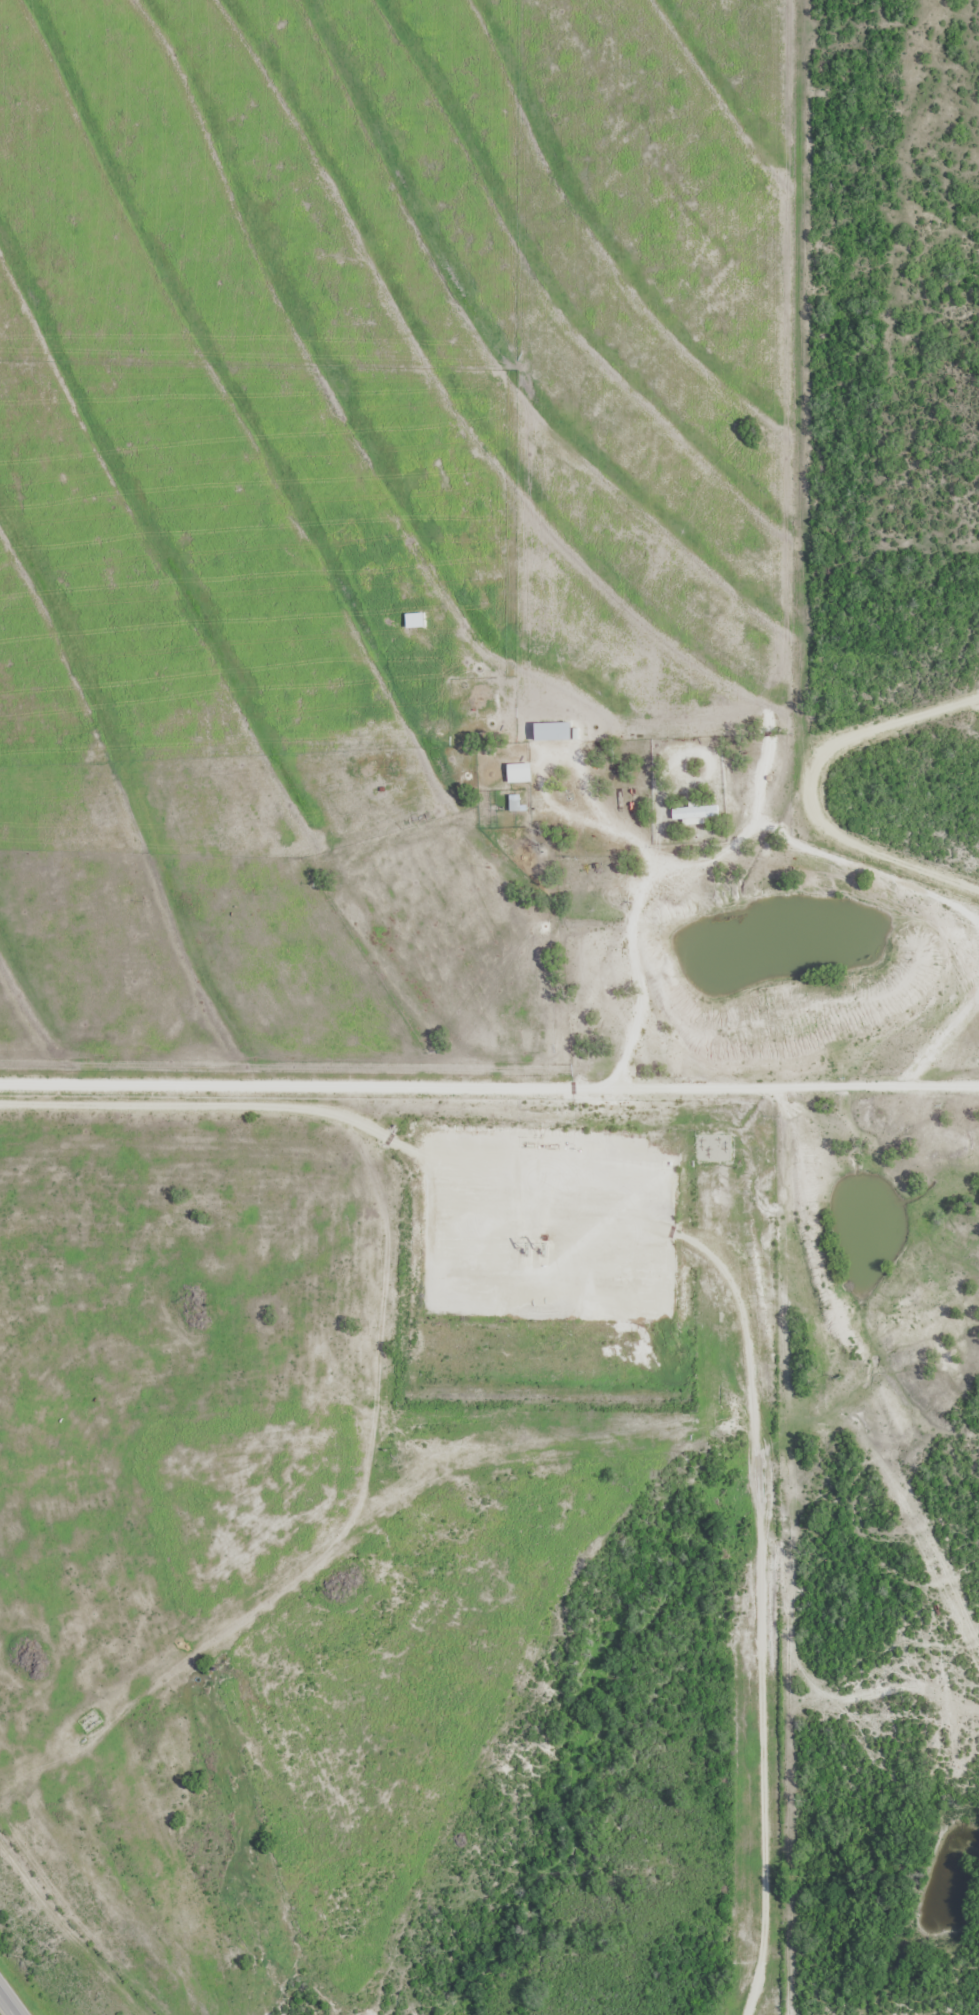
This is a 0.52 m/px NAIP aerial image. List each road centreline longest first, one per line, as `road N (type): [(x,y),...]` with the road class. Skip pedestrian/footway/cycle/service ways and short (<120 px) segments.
road 1 (track): [(615,1089),(978,1086)]

